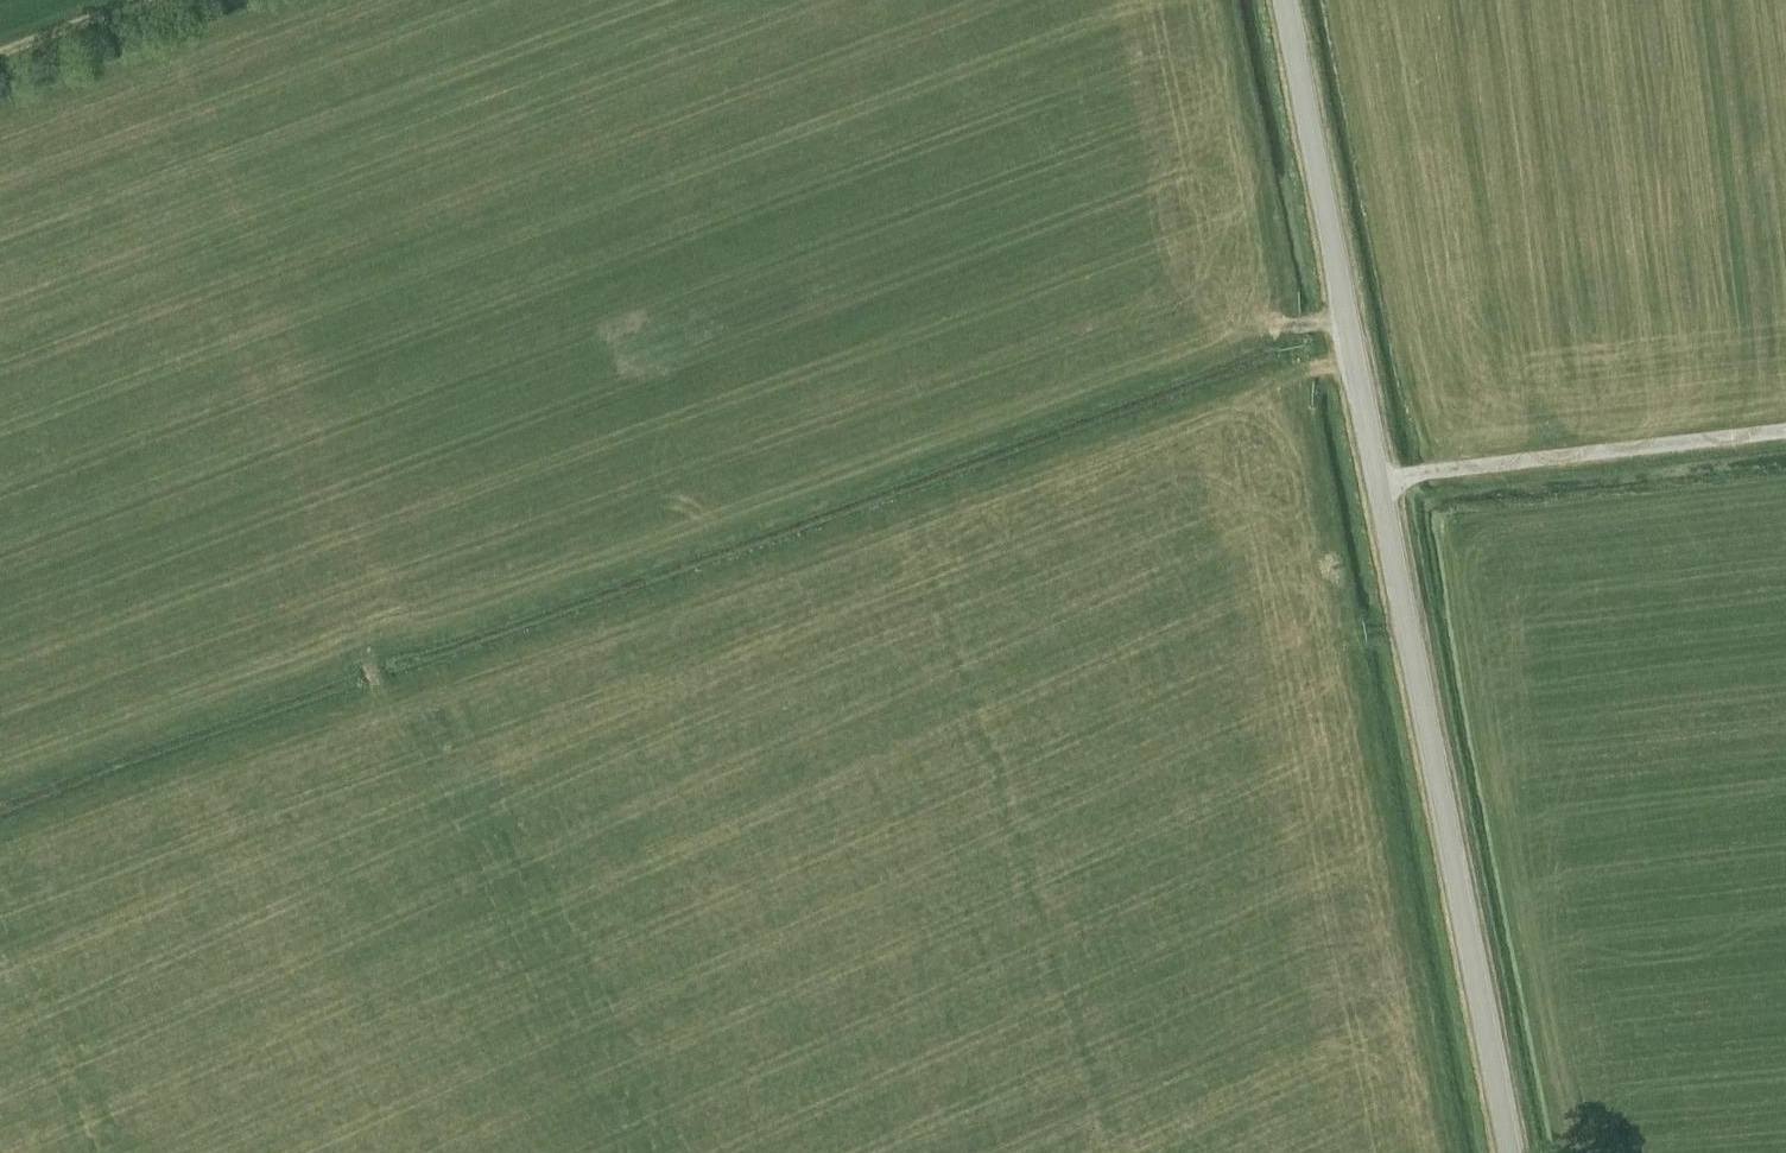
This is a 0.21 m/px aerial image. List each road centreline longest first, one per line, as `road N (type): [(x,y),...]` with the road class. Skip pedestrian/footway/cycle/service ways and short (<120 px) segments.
road 1 (tertiary): [(1510,1152),(1285,0)]
road 2 (track): [(145,0),(0,55)]

